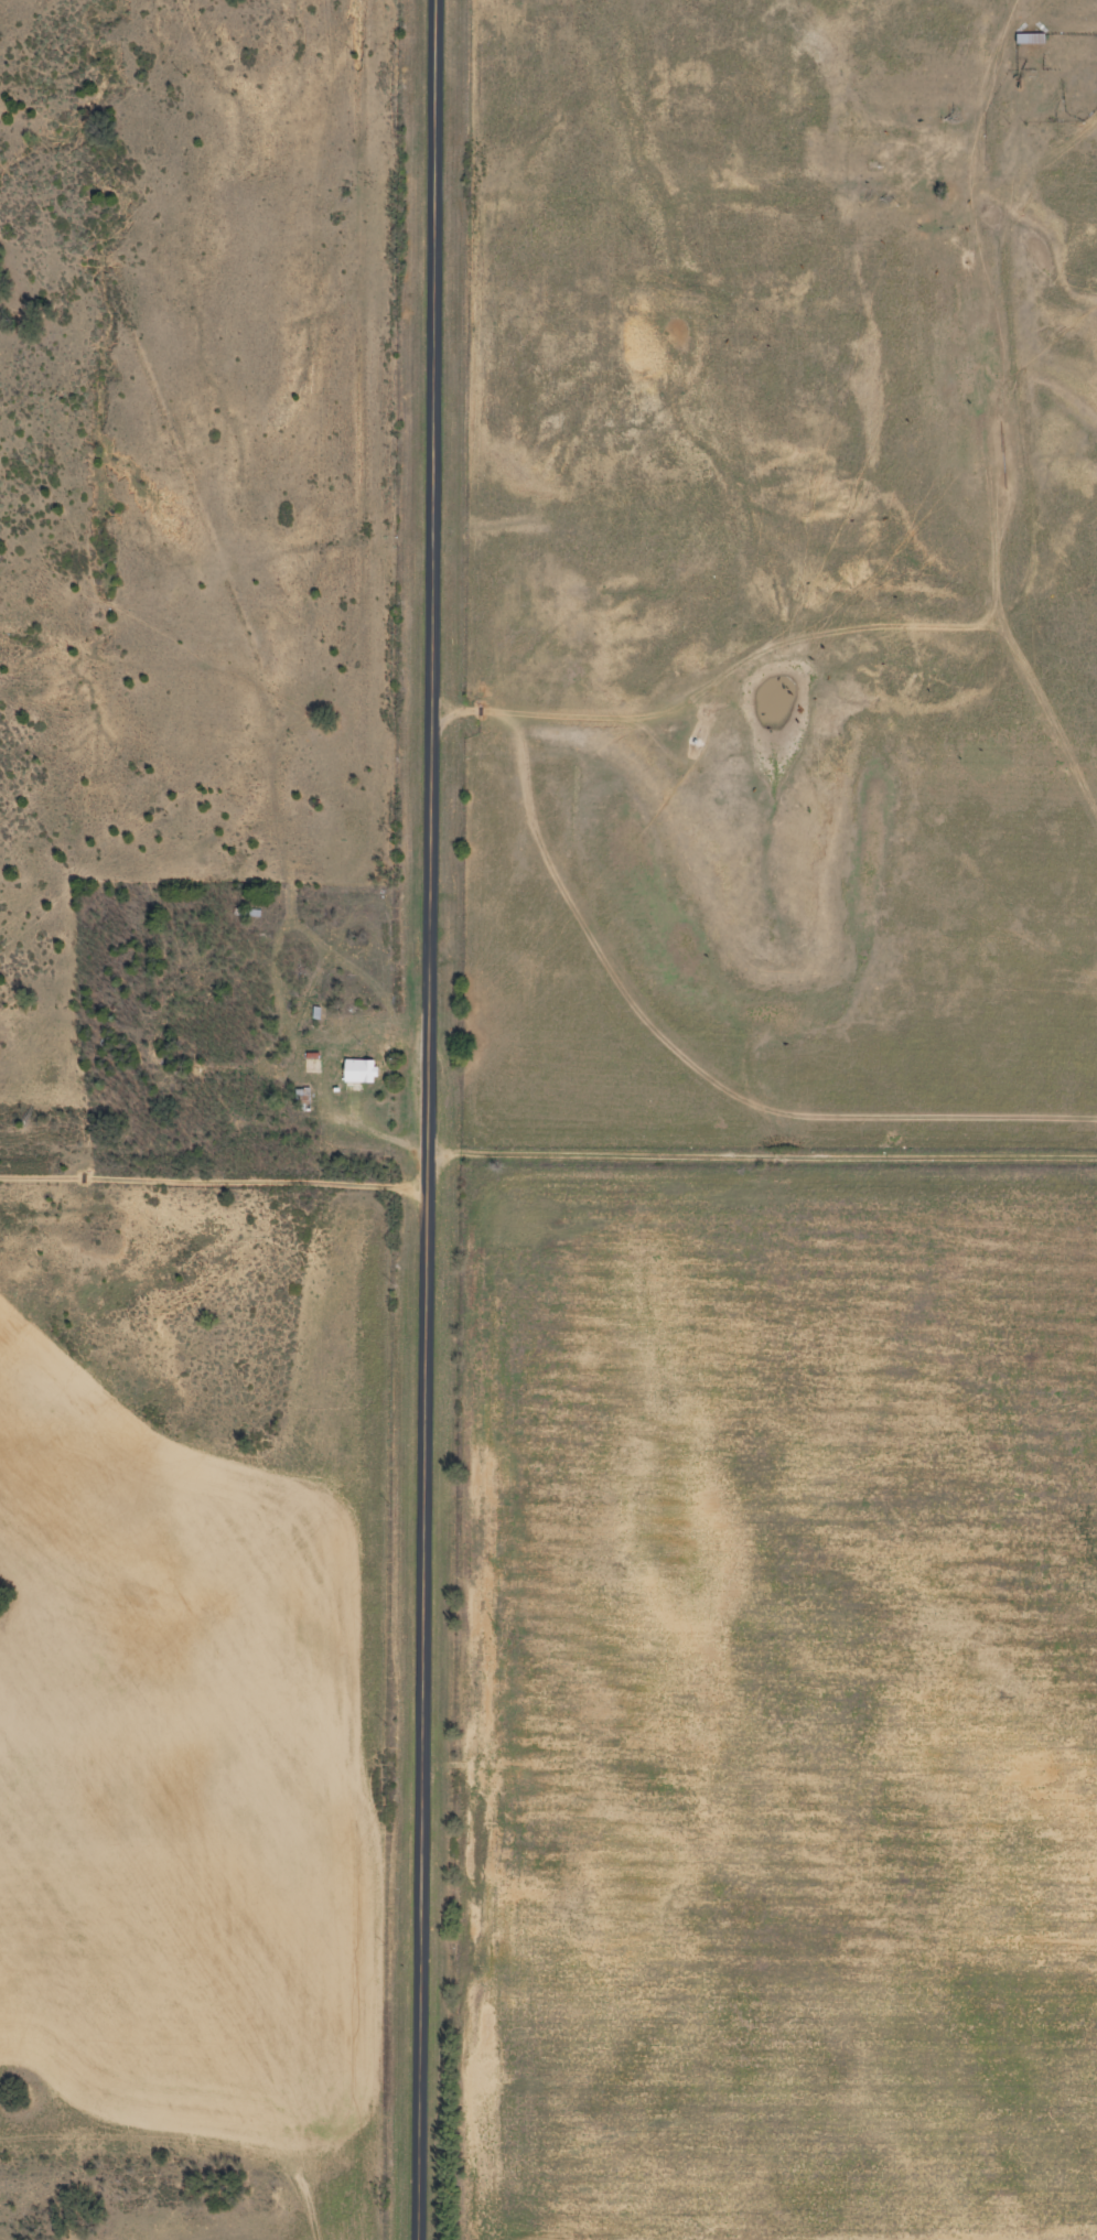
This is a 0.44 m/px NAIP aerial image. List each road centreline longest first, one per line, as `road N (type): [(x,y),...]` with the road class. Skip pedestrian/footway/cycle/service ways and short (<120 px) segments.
road 1 (tertiary): [(417,2239),(437,0)]

